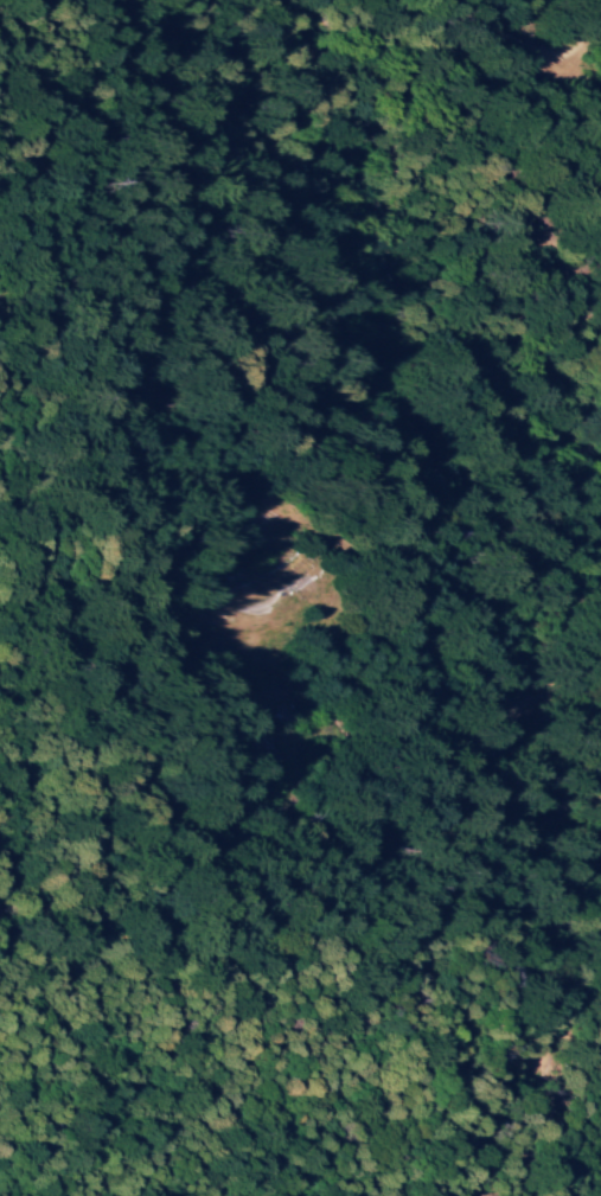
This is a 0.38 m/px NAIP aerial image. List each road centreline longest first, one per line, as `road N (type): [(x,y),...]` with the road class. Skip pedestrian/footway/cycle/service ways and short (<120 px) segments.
road 1 (track): [(188,0),(185,85),(133,239),(87,281),(0,298)]
road 2 (track): [(600,23),(573,52),(526,51),(455,0)]

